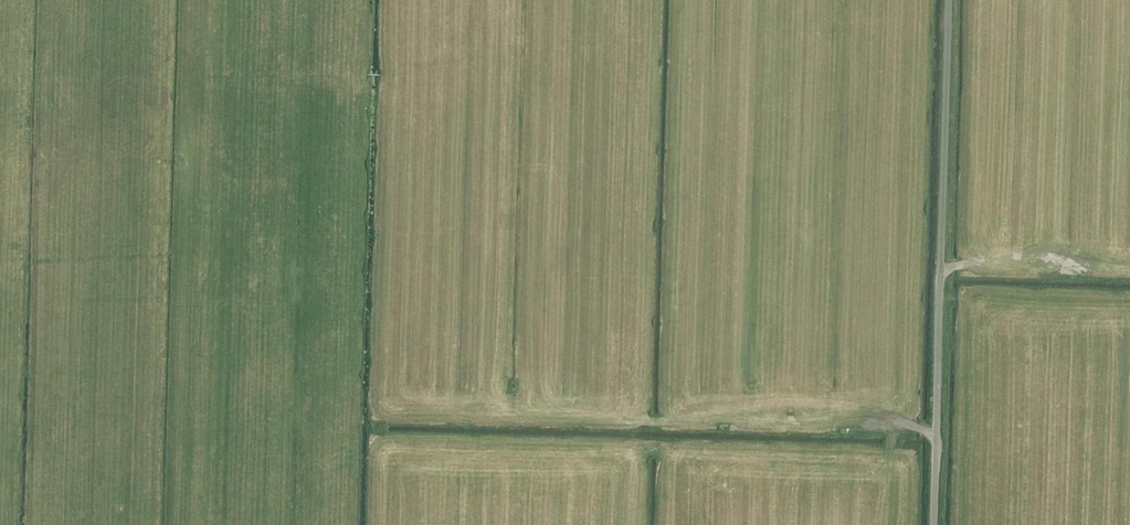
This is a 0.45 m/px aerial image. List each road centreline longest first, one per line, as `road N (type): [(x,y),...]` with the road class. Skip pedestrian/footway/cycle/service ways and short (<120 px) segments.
road 1 (unclassified): [(935,524),(949,0)]

